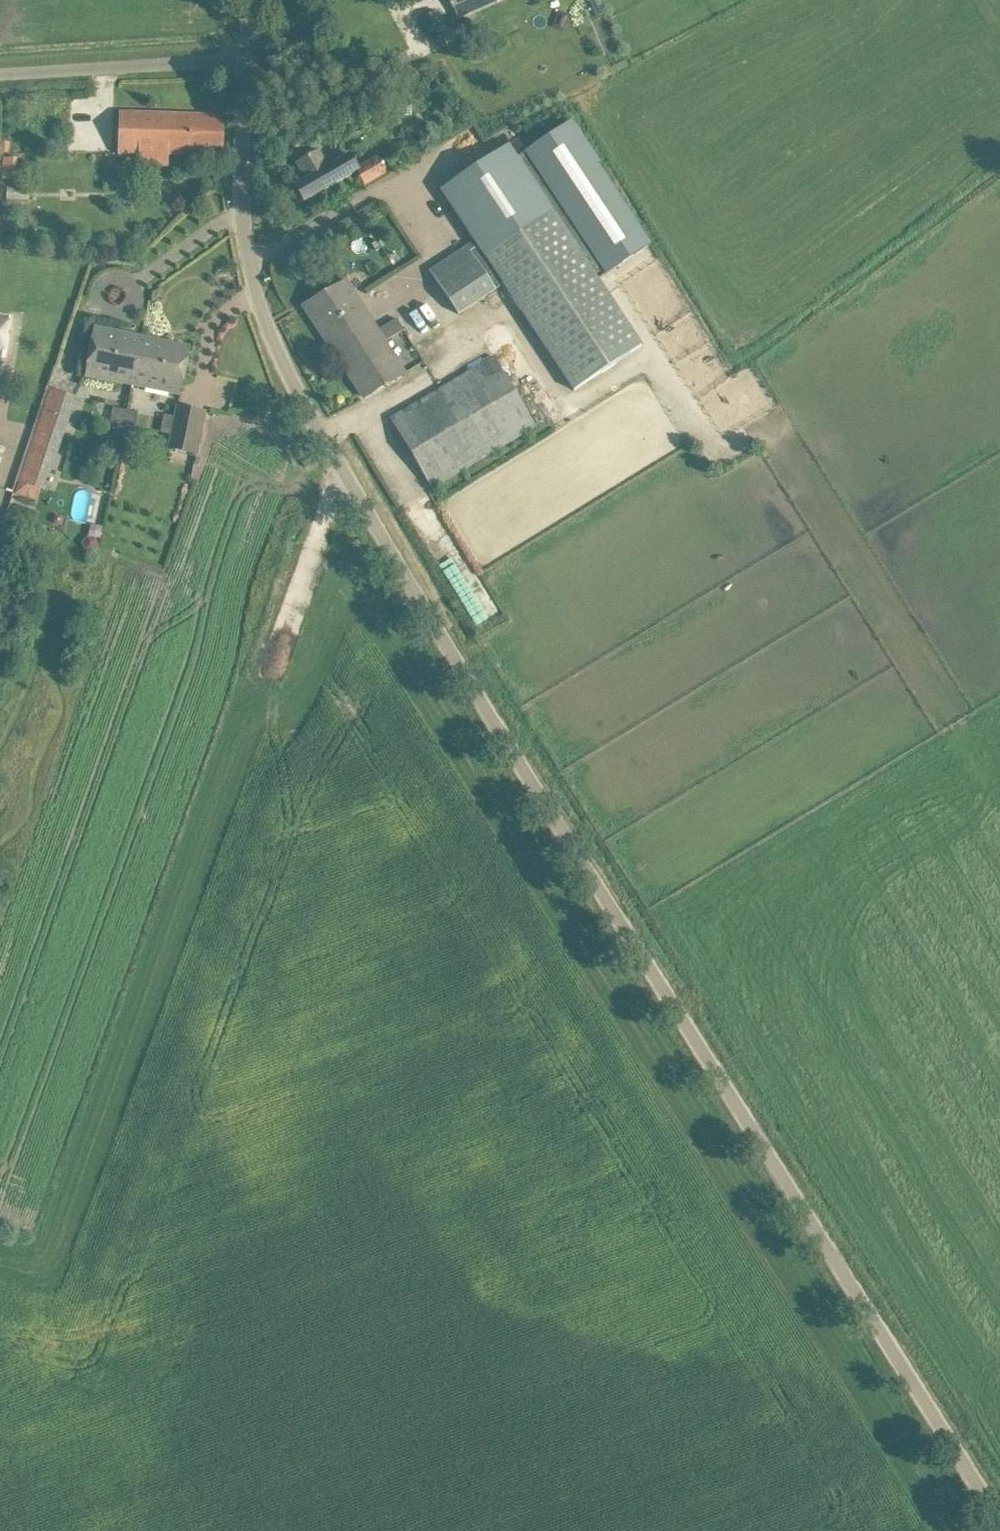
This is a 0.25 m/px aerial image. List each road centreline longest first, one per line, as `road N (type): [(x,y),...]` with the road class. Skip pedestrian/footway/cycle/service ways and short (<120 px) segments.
road 1 (unclassified): [(999,1522),(295,391),(262,312),(242,211),(245,60)]
road 2 (unclassified): [(0,75),(245,60)]

